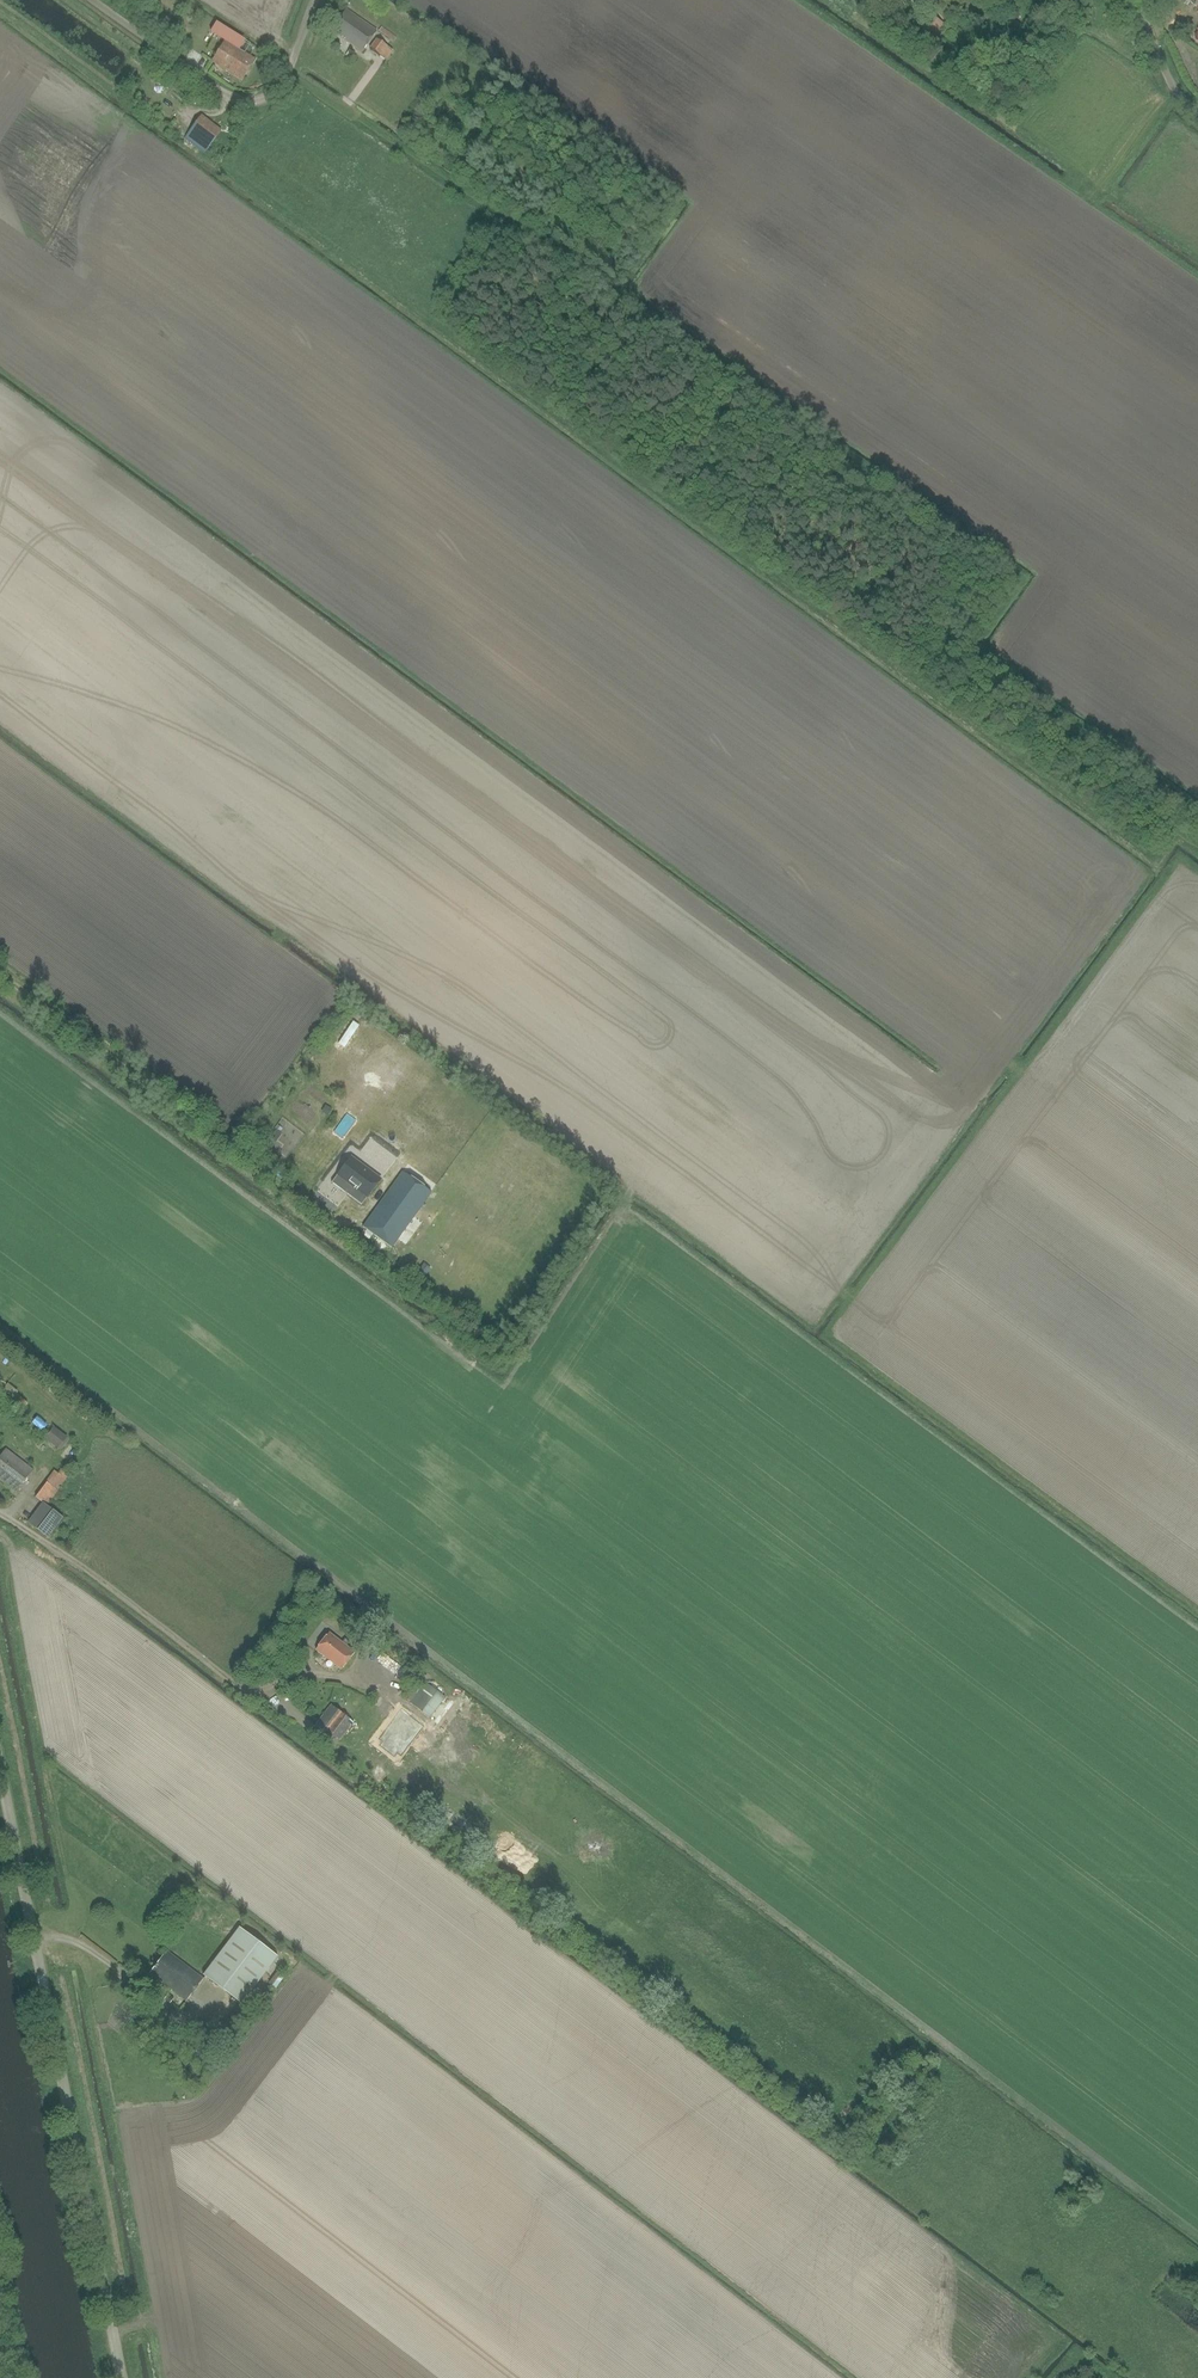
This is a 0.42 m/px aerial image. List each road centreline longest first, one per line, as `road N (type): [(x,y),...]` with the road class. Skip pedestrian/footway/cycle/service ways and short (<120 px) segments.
road 1 (unclassified): [(119,2377),(0,1789)]
road 2 (track): [(356,1678),(309,1673),(235,1684),(0,1513)]
road 3 (unclassified): [(294,82),(272,100),(220,92),(95,0)]
road 4 (unclassified): [(1197,119),(1171,95),(1147,26),(1123,0)]

